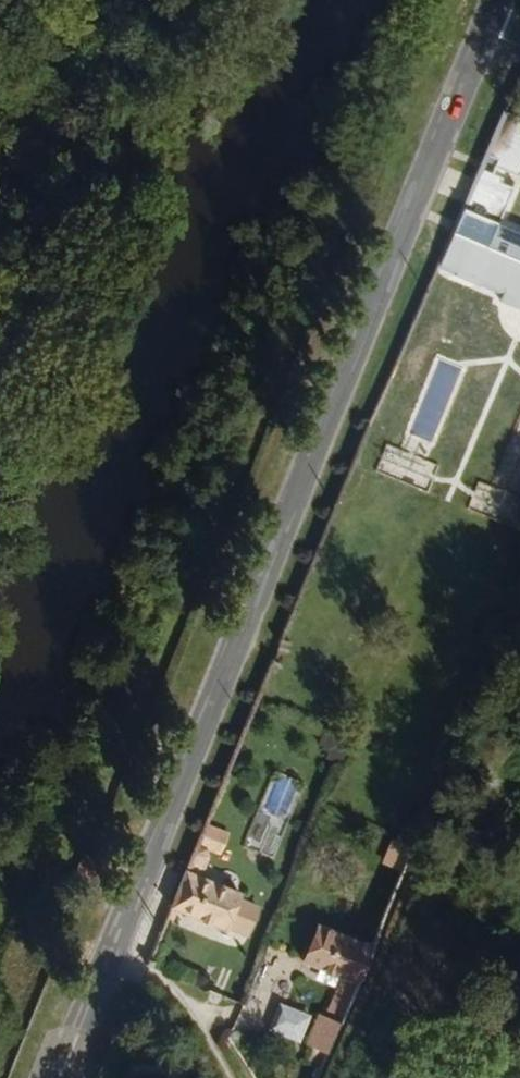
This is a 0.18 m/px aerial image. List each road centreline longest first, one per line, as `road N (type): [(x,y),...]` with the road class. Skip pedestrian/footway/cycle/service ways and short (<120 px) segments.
road 1 (residential): [(62,1077),(487,35)]

